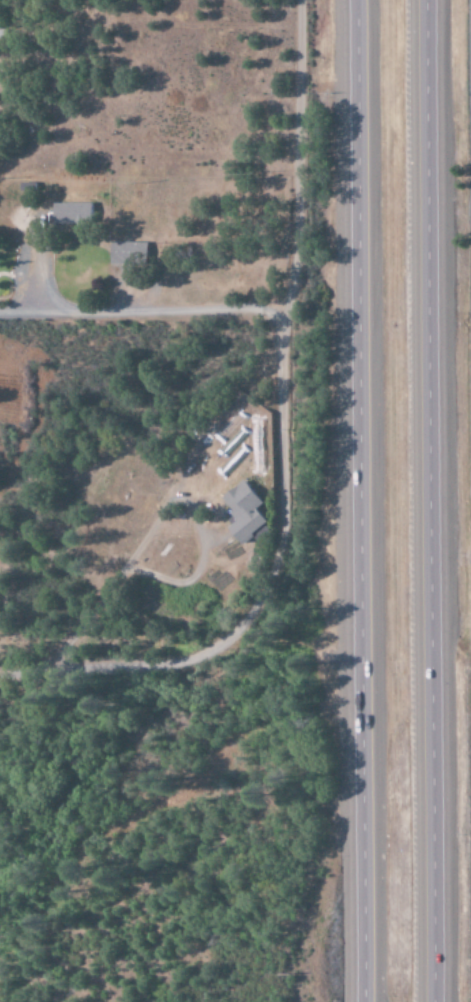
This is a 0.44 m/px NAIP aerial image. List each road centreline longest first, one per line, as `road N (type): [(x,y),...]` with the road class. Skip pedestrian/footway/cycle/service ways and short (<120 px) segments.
road 1 (motorway): [(357,0),(365,1001)]
road 2 (motorway): [(447,1001),(442,0)]
road 3 (residential): [(0,674),(184,661),(229,636),(268,573),(281,515),(284,333),(294,257),(296,0)]

